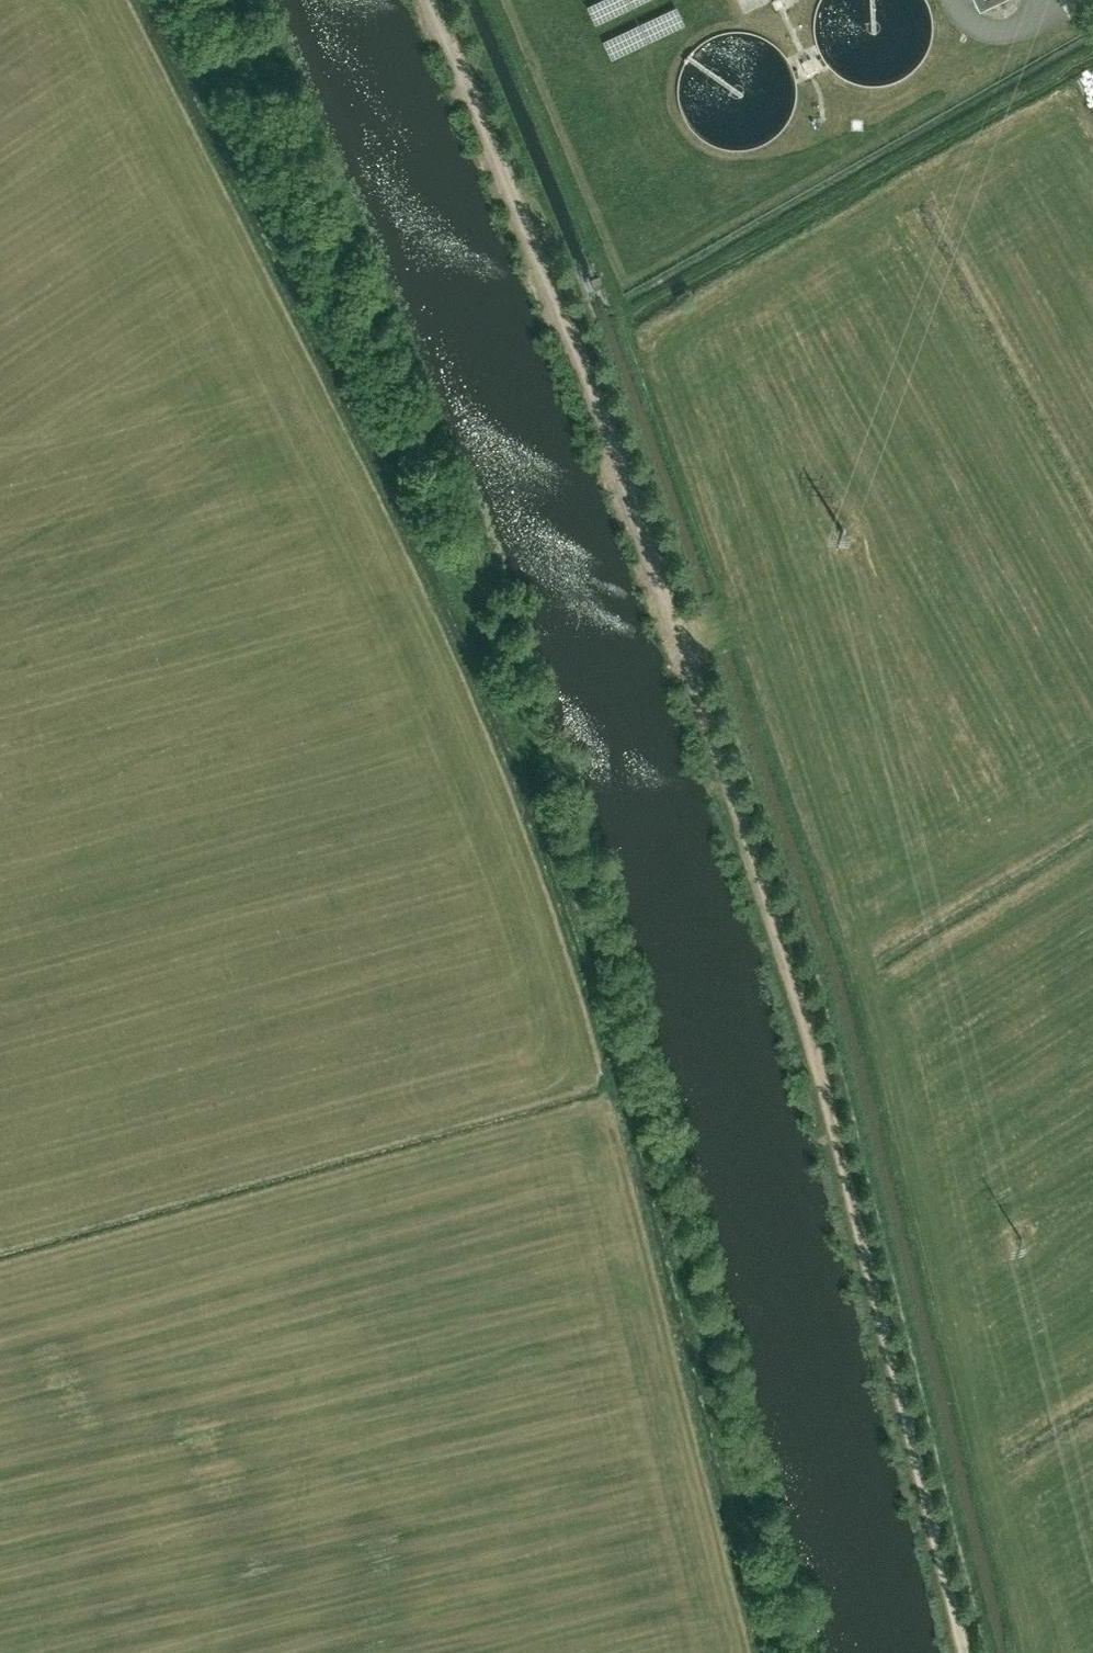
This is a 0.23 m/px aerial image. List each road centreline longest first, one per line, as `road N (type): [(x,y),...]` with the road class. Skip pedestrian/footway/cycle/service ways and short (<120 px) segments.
road 1 (track): [(432,0),(550,284),(782,941),(965,1652)]

